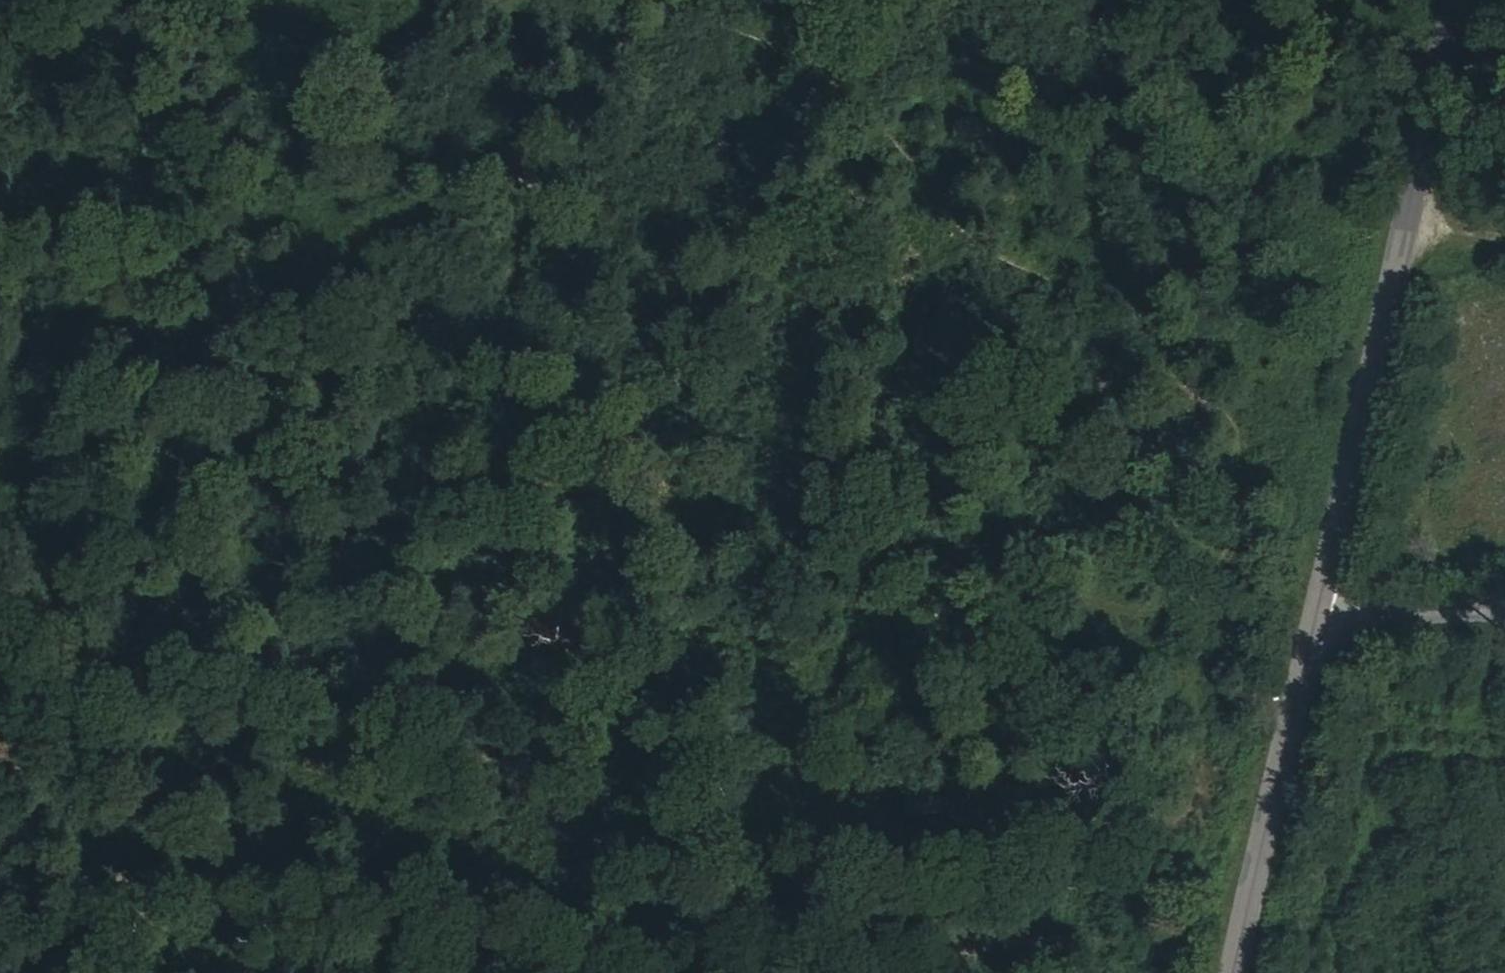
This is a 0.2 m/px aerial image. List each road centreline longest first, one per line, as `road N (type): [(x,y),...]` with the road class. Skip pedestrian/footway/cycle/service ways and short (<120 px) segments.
road 1 (secondary): [(1318,617),(1448,0)]
road 2 (secondary): [(1235,972),(1318,617)]
road 3 (unclassified): [(1318,617),(1504,612)]

